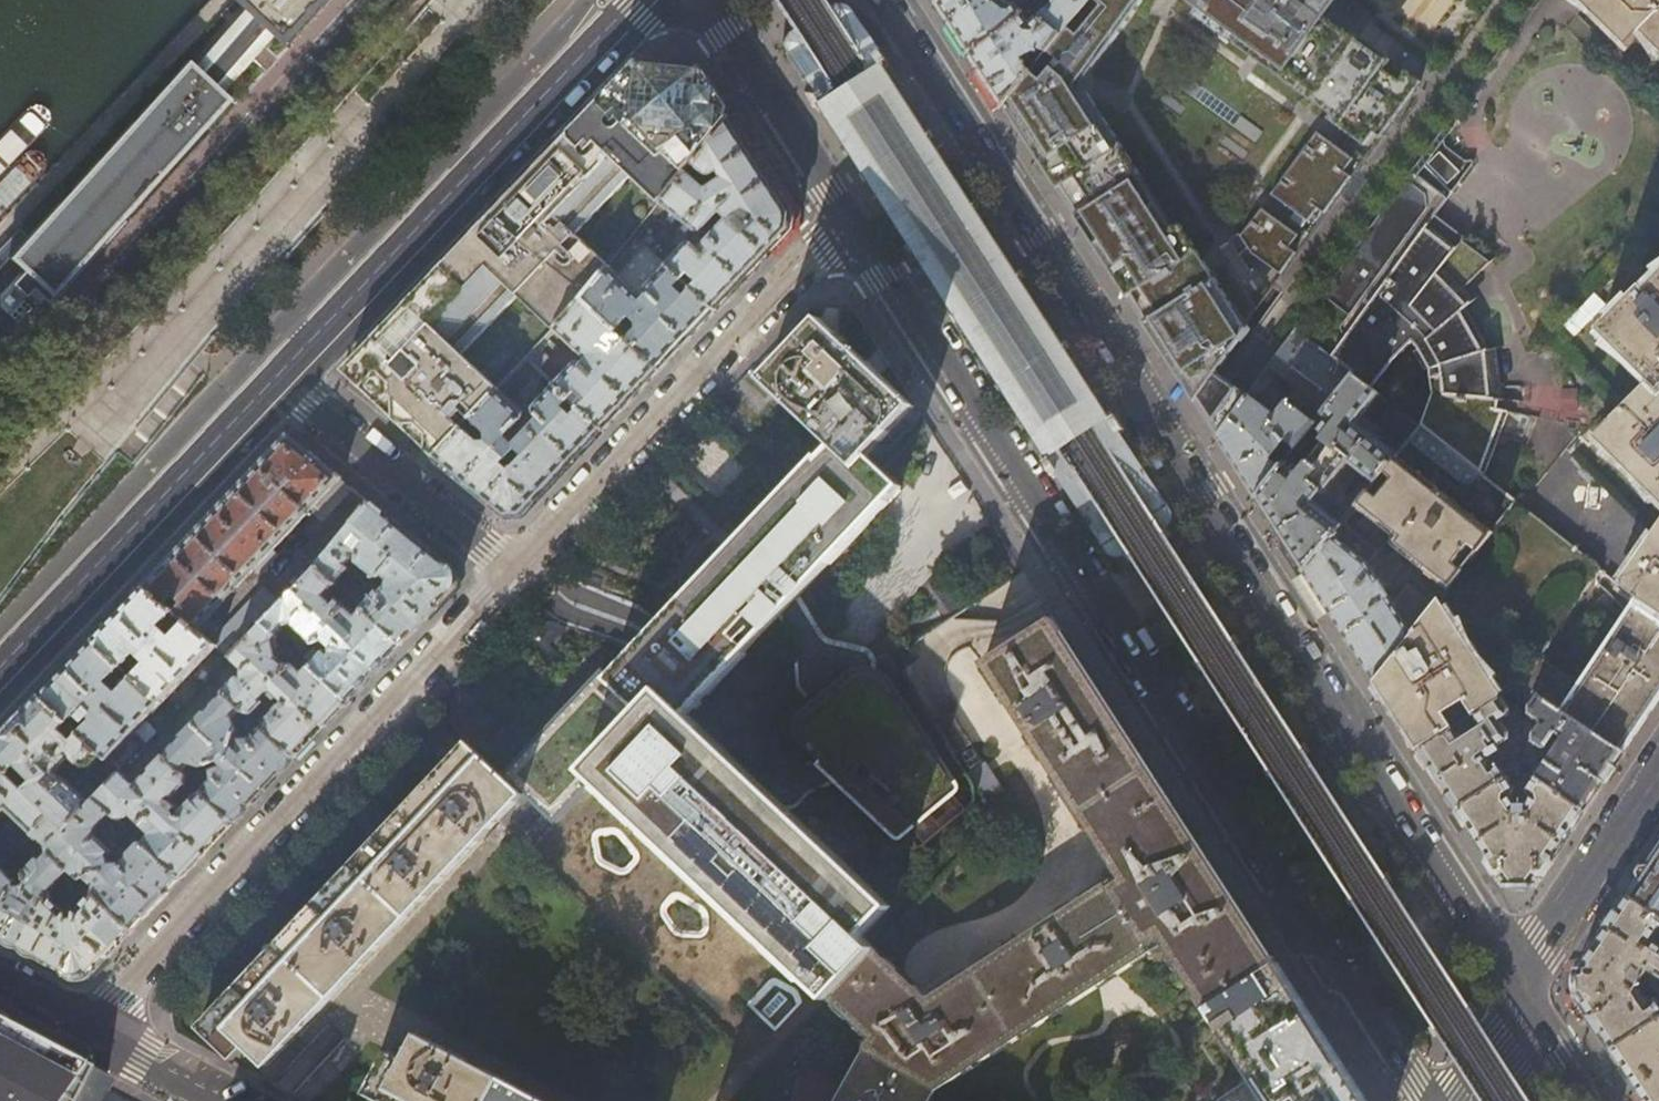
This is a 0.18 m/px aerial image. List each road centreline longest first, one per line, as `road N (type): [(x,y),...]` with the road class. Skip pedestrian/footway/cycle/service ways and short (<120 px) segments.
road 1 (secondary): [(1518,985),(884,0)]
road 2 (secondary): [(850,220),(1418,1100)]
road 3 (residential): [(517,574),(92,1025)]
road 4 (primary): [(649,0),(276,380)]
road 5 (residential): [(850,220),(517,574)]
road 6 (primary): [(276,380),(0,674)]
road 7 (residential): [(276,380),(517,574)]
road 8 (secondary): [(707,0),(850,220)]
road 9 (residential): [(1518,985),(1658,774)]
road 10 (residential): [(229,1100),(92,1025)]
road 11 (secondary): [(1592,1100),(1518,985)]
road 12 (residential): [(1471,1100),(1518,985)]

